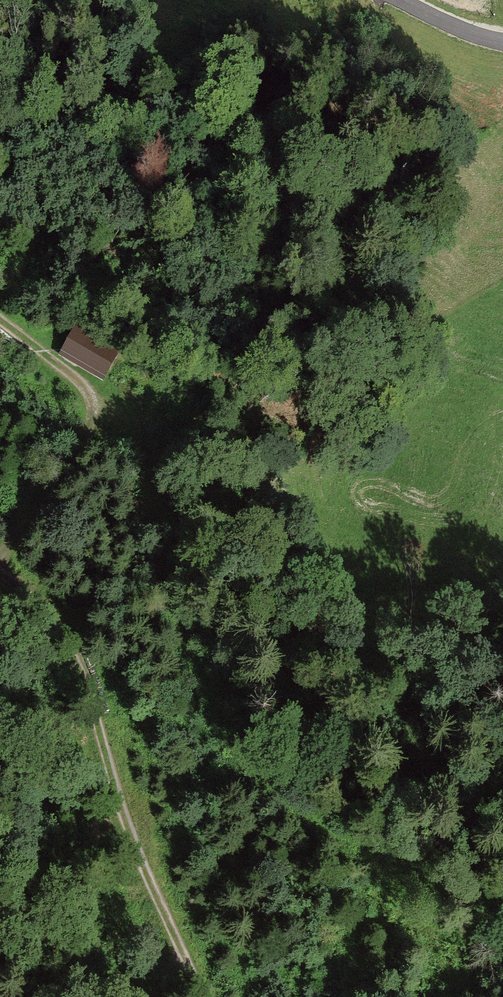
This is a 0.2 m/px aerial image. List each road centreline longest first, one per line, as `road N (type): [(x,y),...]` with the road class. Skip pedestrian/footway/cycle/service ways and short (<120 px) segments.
road 1 (track): [(90,395),(117,410),(142,449),(171,611),(237,750),(293,811),(333,837),(502,897)]
road 2 (track): [(197,996),(130,835),(81,665),(48,612),(0,572)]
road 3 (track): [(0,557),(50,499),(84,437),(93,409),(78,381)]

